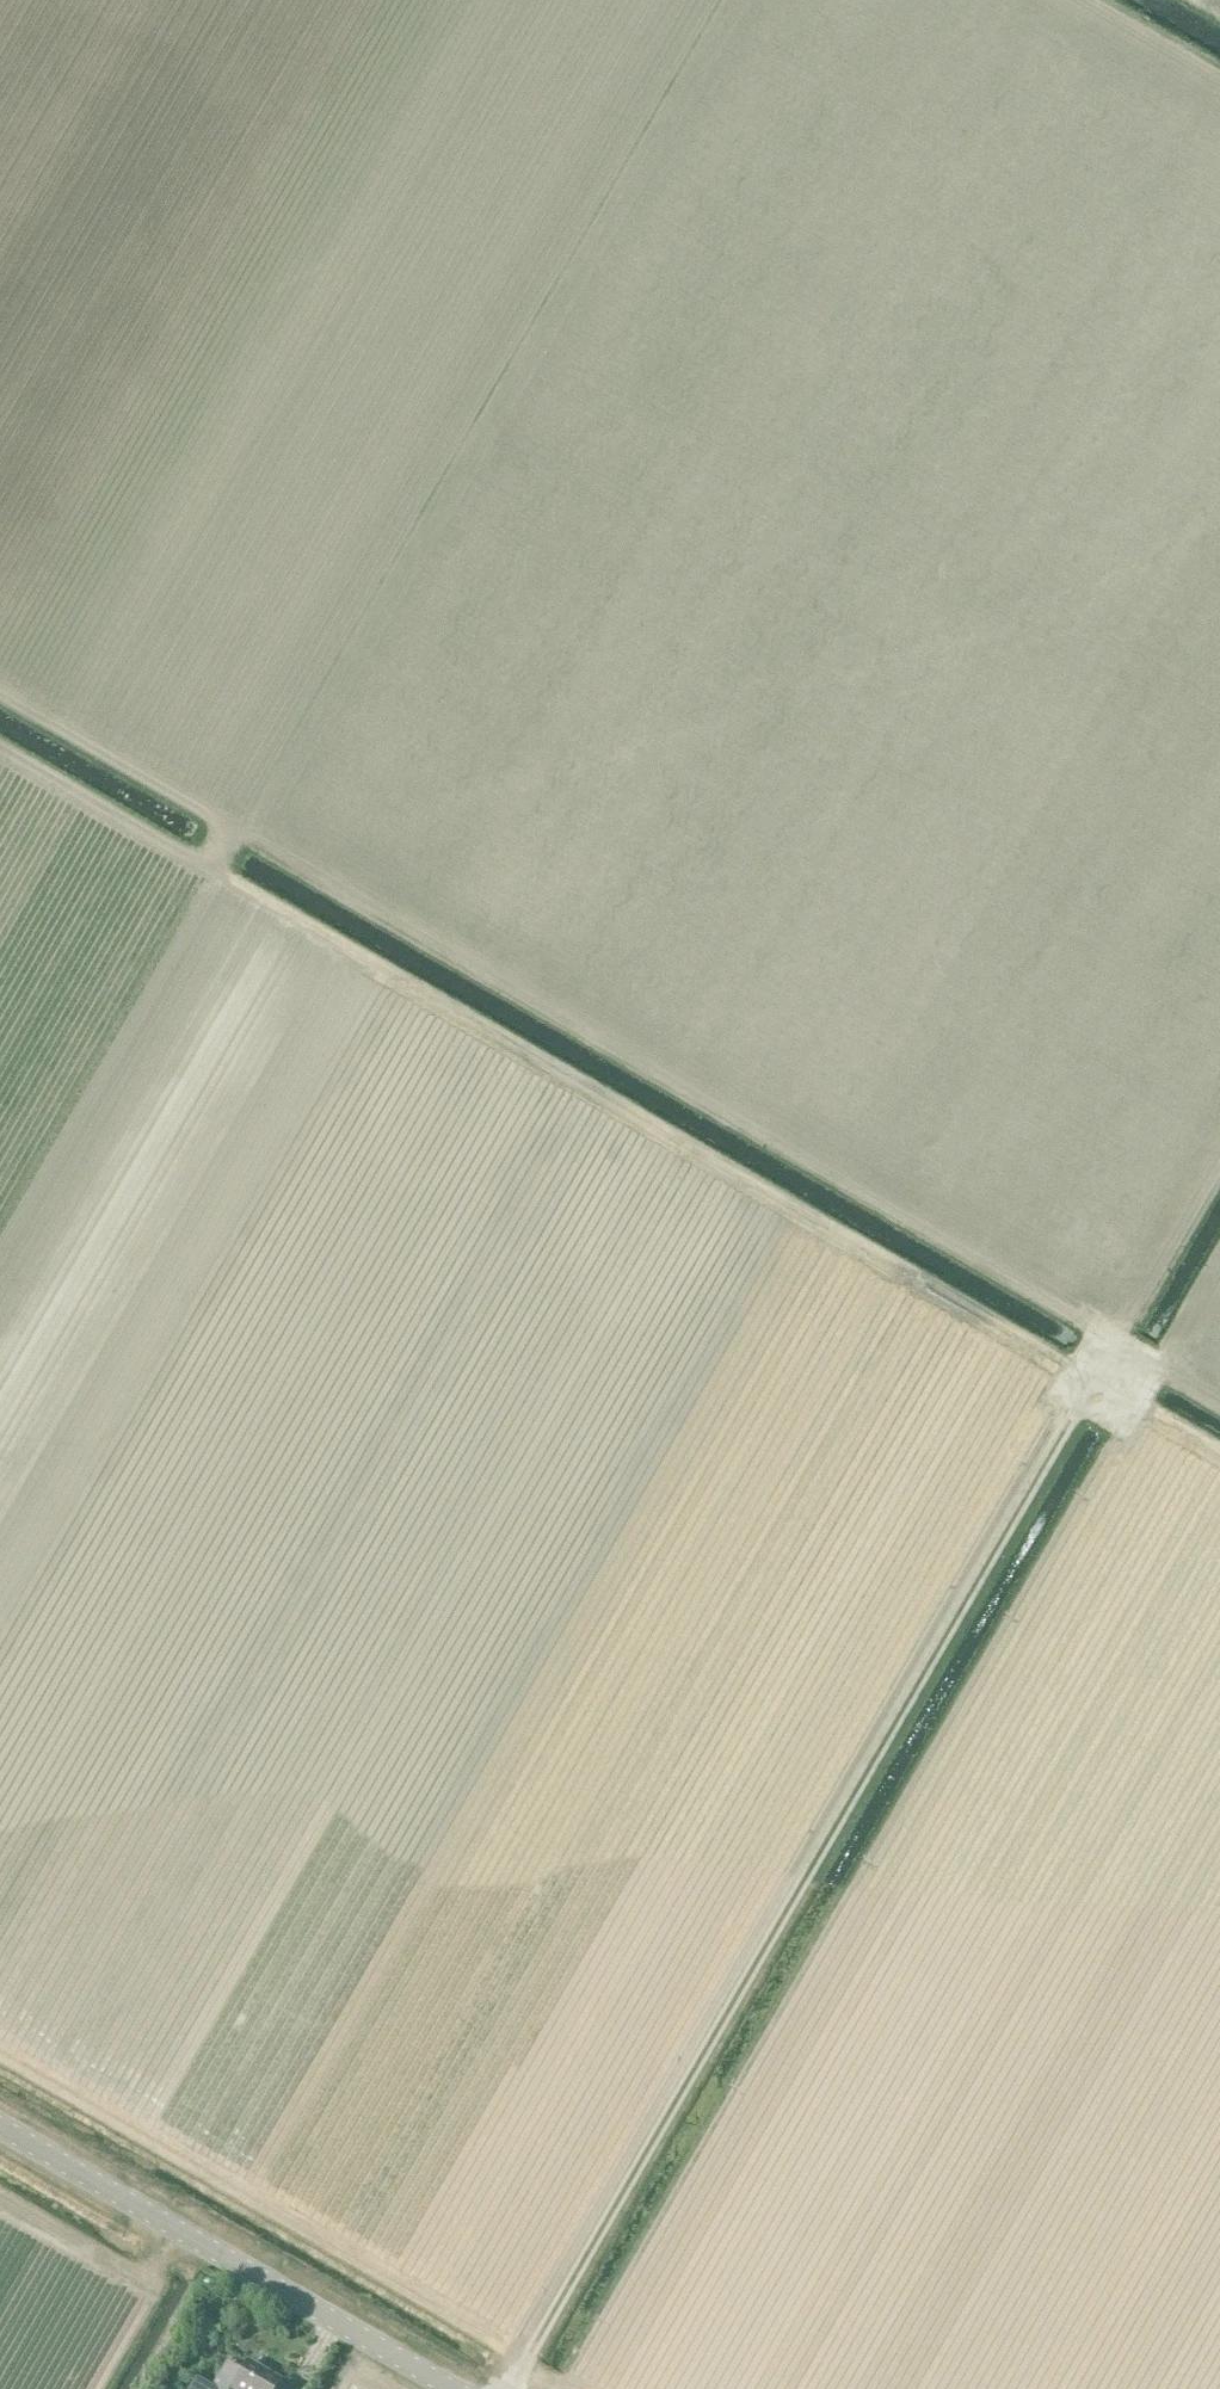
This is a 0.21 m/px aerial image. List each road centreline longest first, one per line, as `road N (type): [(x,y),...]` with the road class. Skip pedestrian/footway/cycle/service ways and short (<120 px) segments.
road 1 (track): [(1128,1341),(1070,1419),(513,2388)]
road 2 (unclassified): [(446,2388),(0,2128)]

